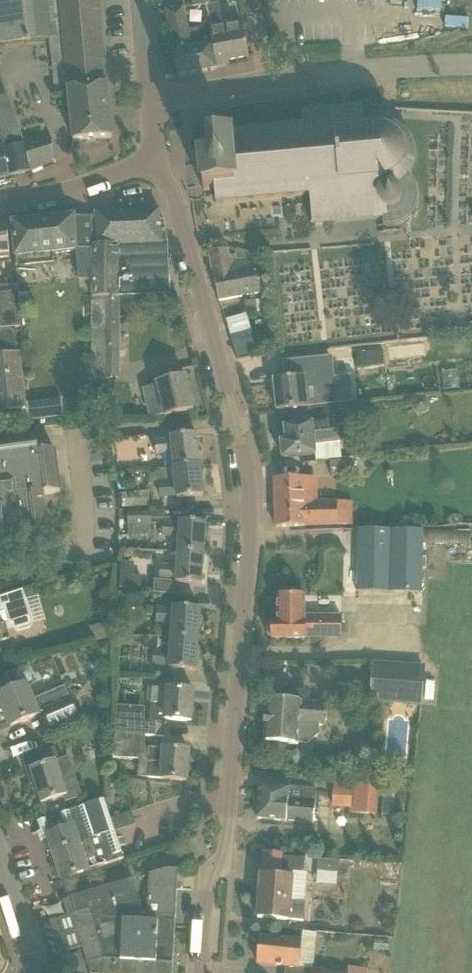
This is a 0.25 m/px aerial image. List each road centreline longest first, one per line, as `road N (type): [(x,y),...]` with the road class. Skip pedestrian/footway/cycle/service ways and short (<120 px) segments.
road 1 (residential): [(201,972),(206,883),(223,860),(250,513),(242,450),(185,234),(156,162)]
road 2 (tertiary): [(149,100),(287,78),(471,67)]
road 3 (residential): [(0,206),(62,195),(156,162)]
road 4 (unclassified): [(35,972),(0,850)]

